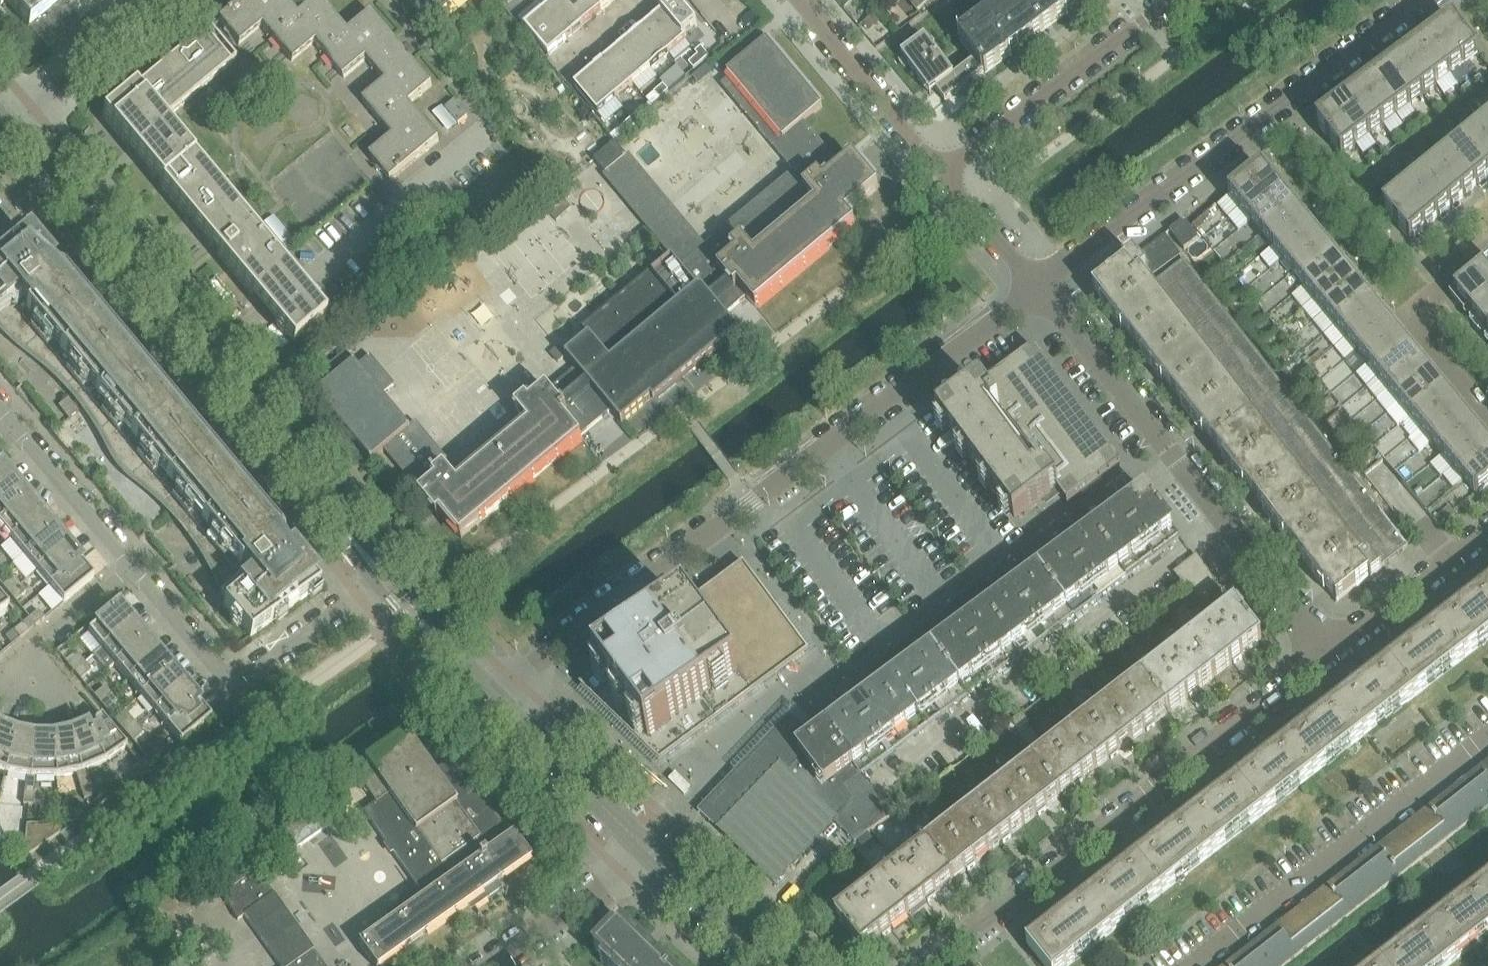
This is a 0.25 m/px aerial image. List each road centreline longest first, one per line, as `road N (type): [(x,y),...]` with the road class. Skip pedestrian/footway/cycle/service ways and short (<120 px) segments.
road 1 (residential): [(494,697),(1041,285)]
road 2 (residential): [(0,405),(237,688),(385,576)]
road 3 (residential): [(385,576),(51,179)]
road 4 (residential): [(932,965),(1327,663)]
road 5 (residential): [(1041,285),(1424,0)]
road 6 (residential): [(1327,663),(1041,285)]
road 7 (residential): [(1195,965),(1487,734)]
road 8 (residential): [(1176,0),(947,171)]
road 9 (residential): [(803,0),(947,171)]
road 10 (residential): [(646,850),(494,697)]
road 11 (residential): [(10,130),(168,0)]
road 12 (residential): [(1327,663),(1487,538)]
road 13 (residential): [(486,965),(646,850)]
road 14 (residential): [(765,965),(646,850)]
road 15 (residential): [(494,697),(385,576)]
road 16 (residential): [(947,171),(1041,285)]

